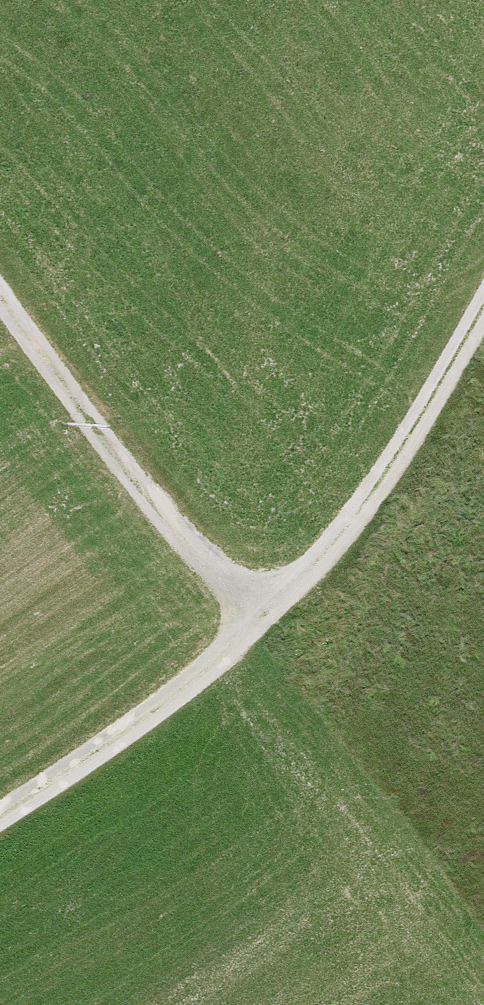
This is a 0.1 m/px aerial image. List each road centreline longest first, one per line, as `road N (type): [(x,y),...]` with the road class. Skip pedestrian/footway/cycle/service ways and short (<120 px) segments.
road 1 (track): [(0,285),(209,547),(280,602)]
road 2 (track): [(280,602),(189,687),(0,820)]
road 3 (track): [(280,602),(383,484),(483,314)]

